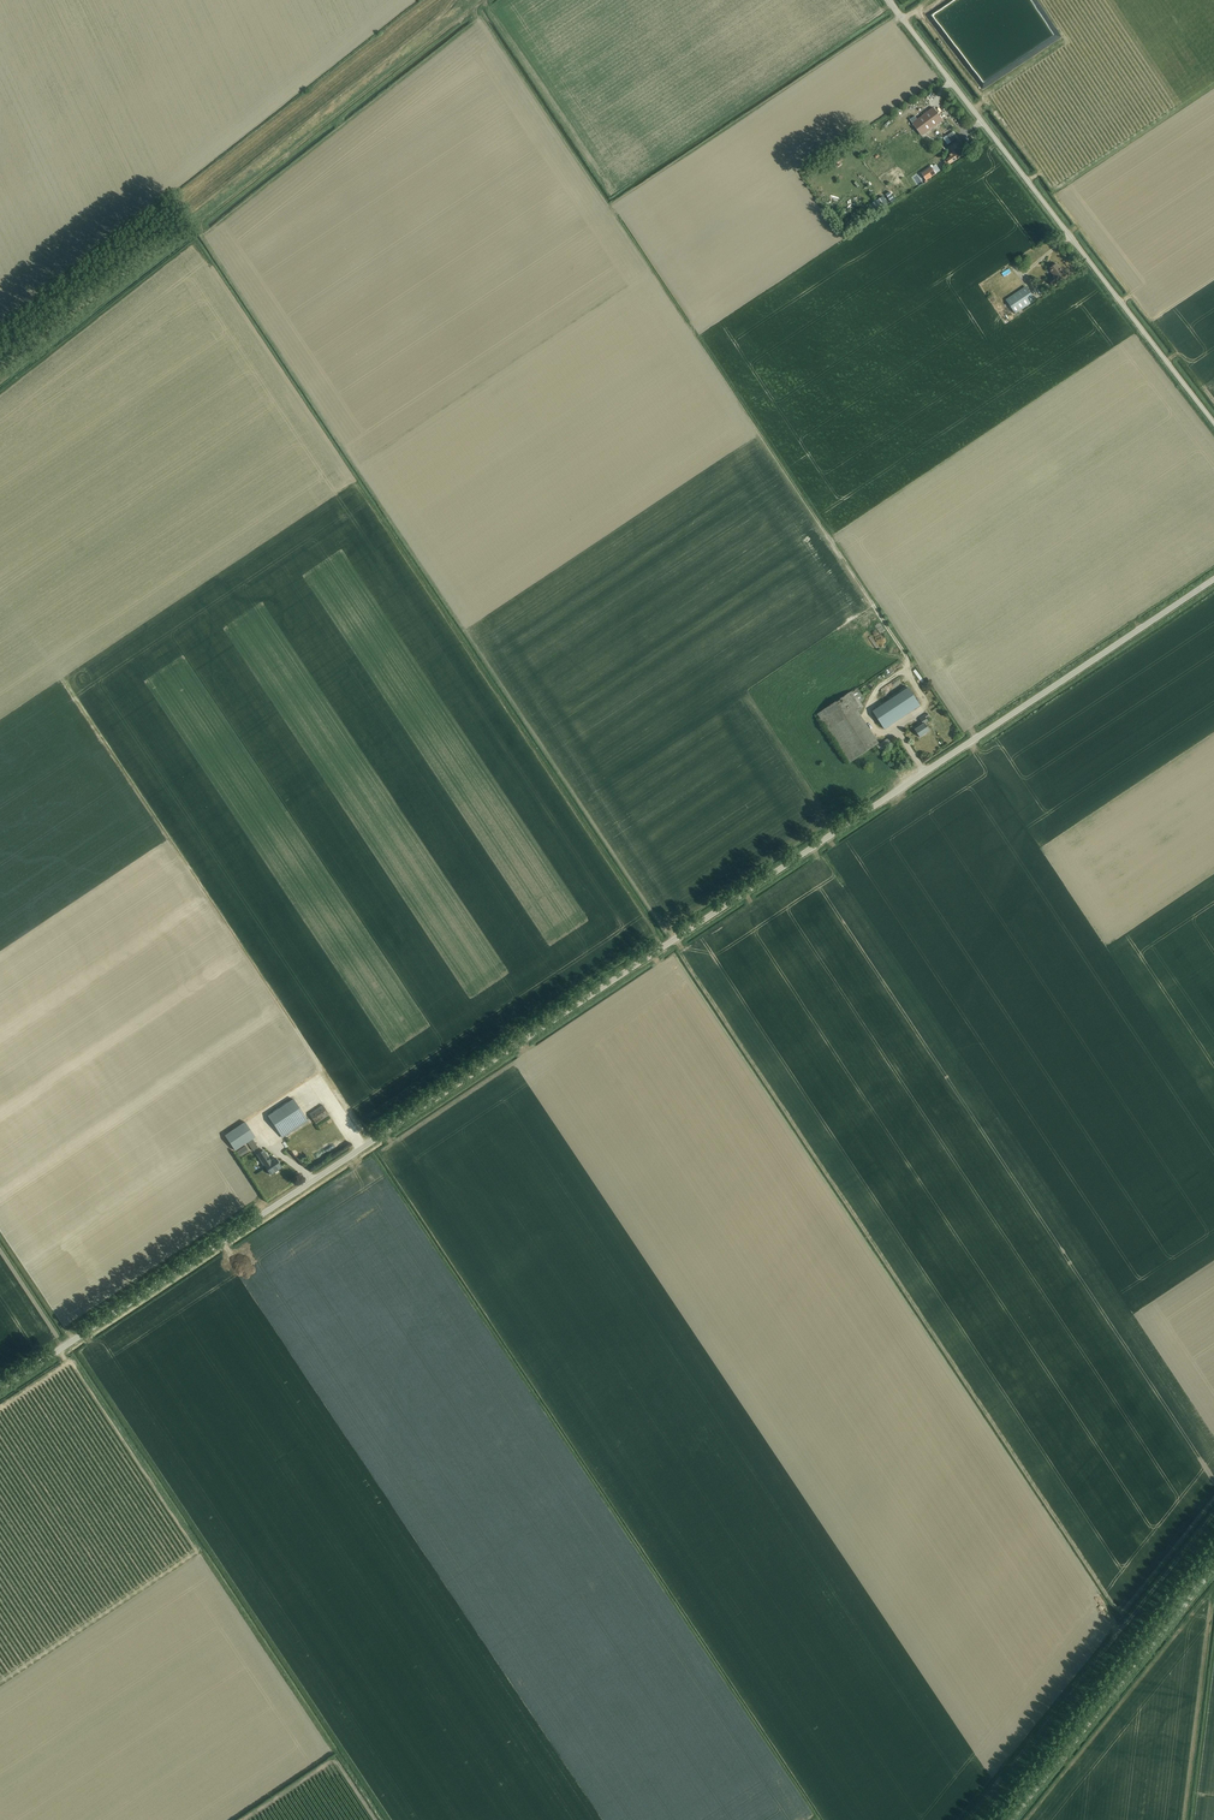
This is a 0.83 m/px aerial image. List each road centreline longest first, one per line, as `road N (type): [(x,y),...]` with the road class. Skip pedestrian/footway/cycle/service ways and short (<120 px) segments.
road 1 (unclassified): [(0,1389),(1213,579)]
road 2 (track): [(0,379),(485,0)]
road 3 (unclassified): [(1213,422),(890,0)]
road 4 (unclassified): [(1213,1570),(1012,1819)]

